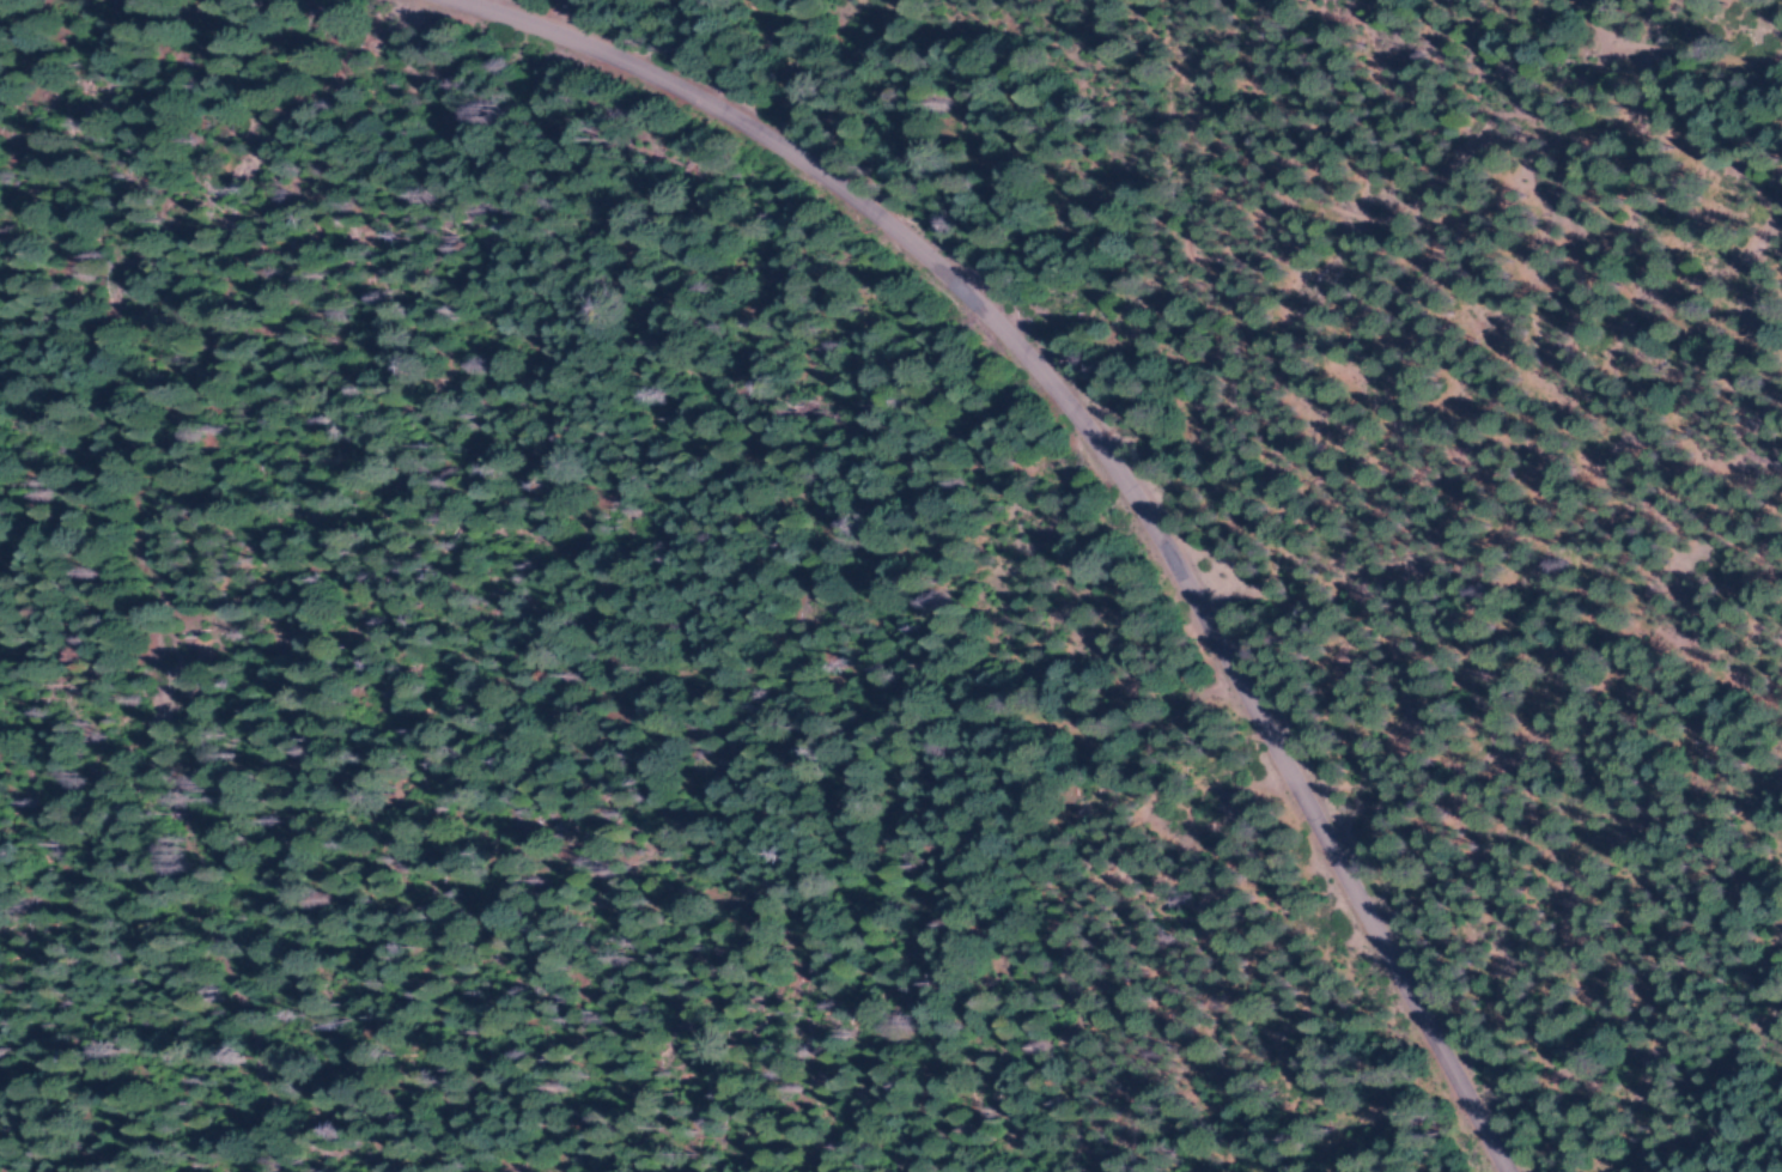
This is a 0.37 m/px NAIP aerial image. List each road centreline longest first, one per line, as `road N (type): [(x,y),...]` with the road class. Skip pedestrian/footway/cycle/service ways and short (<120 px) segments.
road 1 (residential): [(1509,1171),(1121,469),(1006,323),(832,170),(667,78),(477,0)]
road 2 (track): [(416,0),(208,177),(151,242),(120,302),(117,366),(211,948)]

